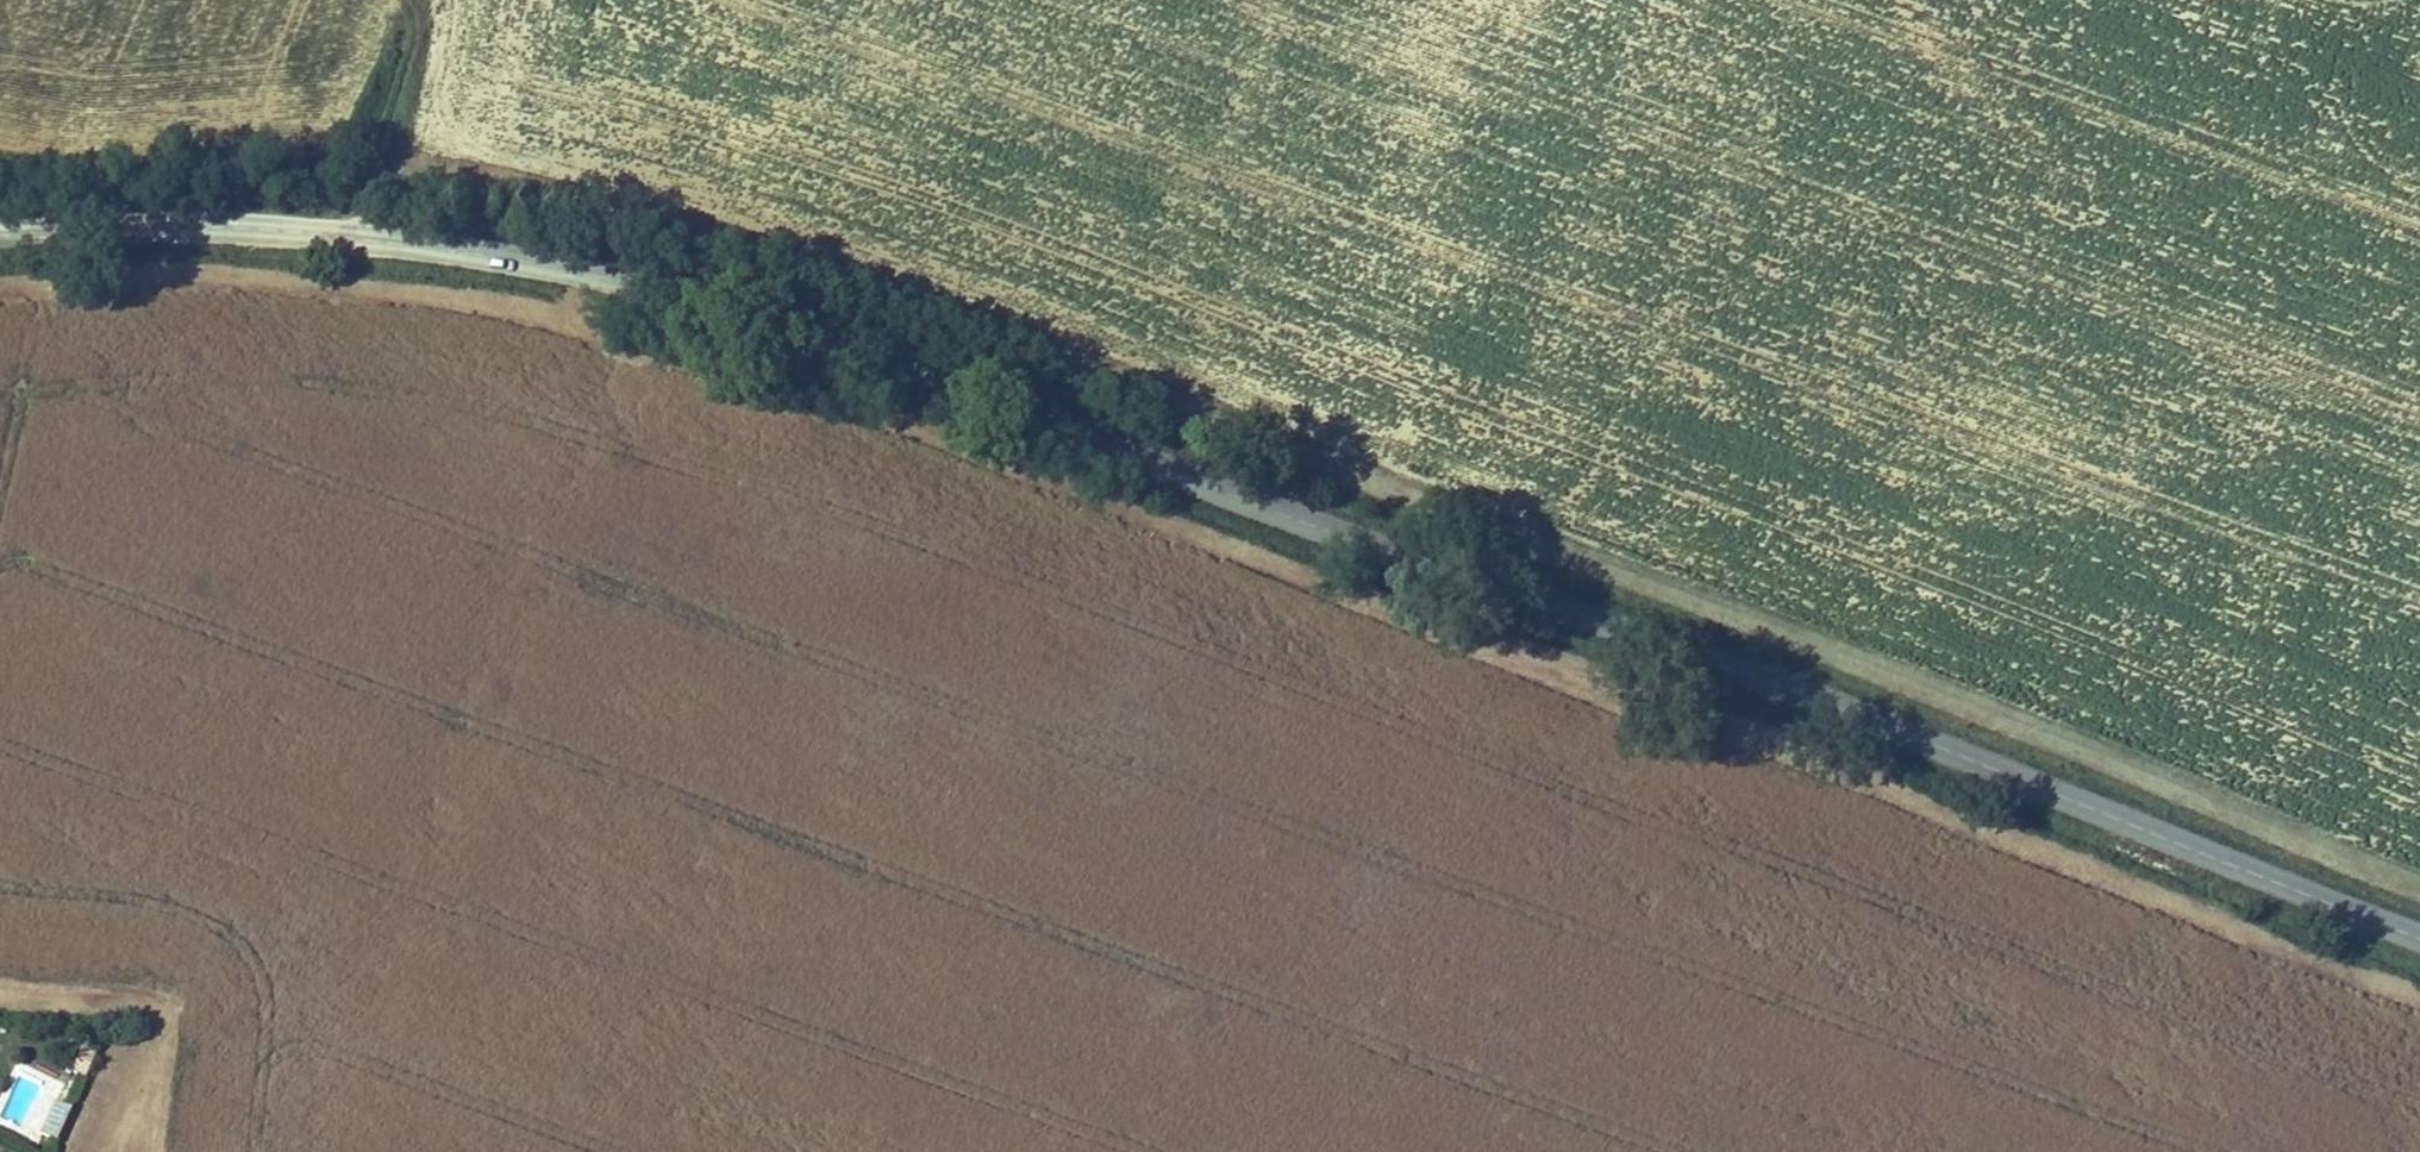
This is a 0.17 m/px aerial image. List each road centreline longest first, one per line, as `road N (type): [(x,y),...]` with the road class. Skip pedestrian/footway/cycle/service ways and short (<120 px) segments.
road 1 (tertiary): [(0,252),(252,226),(463,261),(588,268),(1848,711),(2419,938)]

